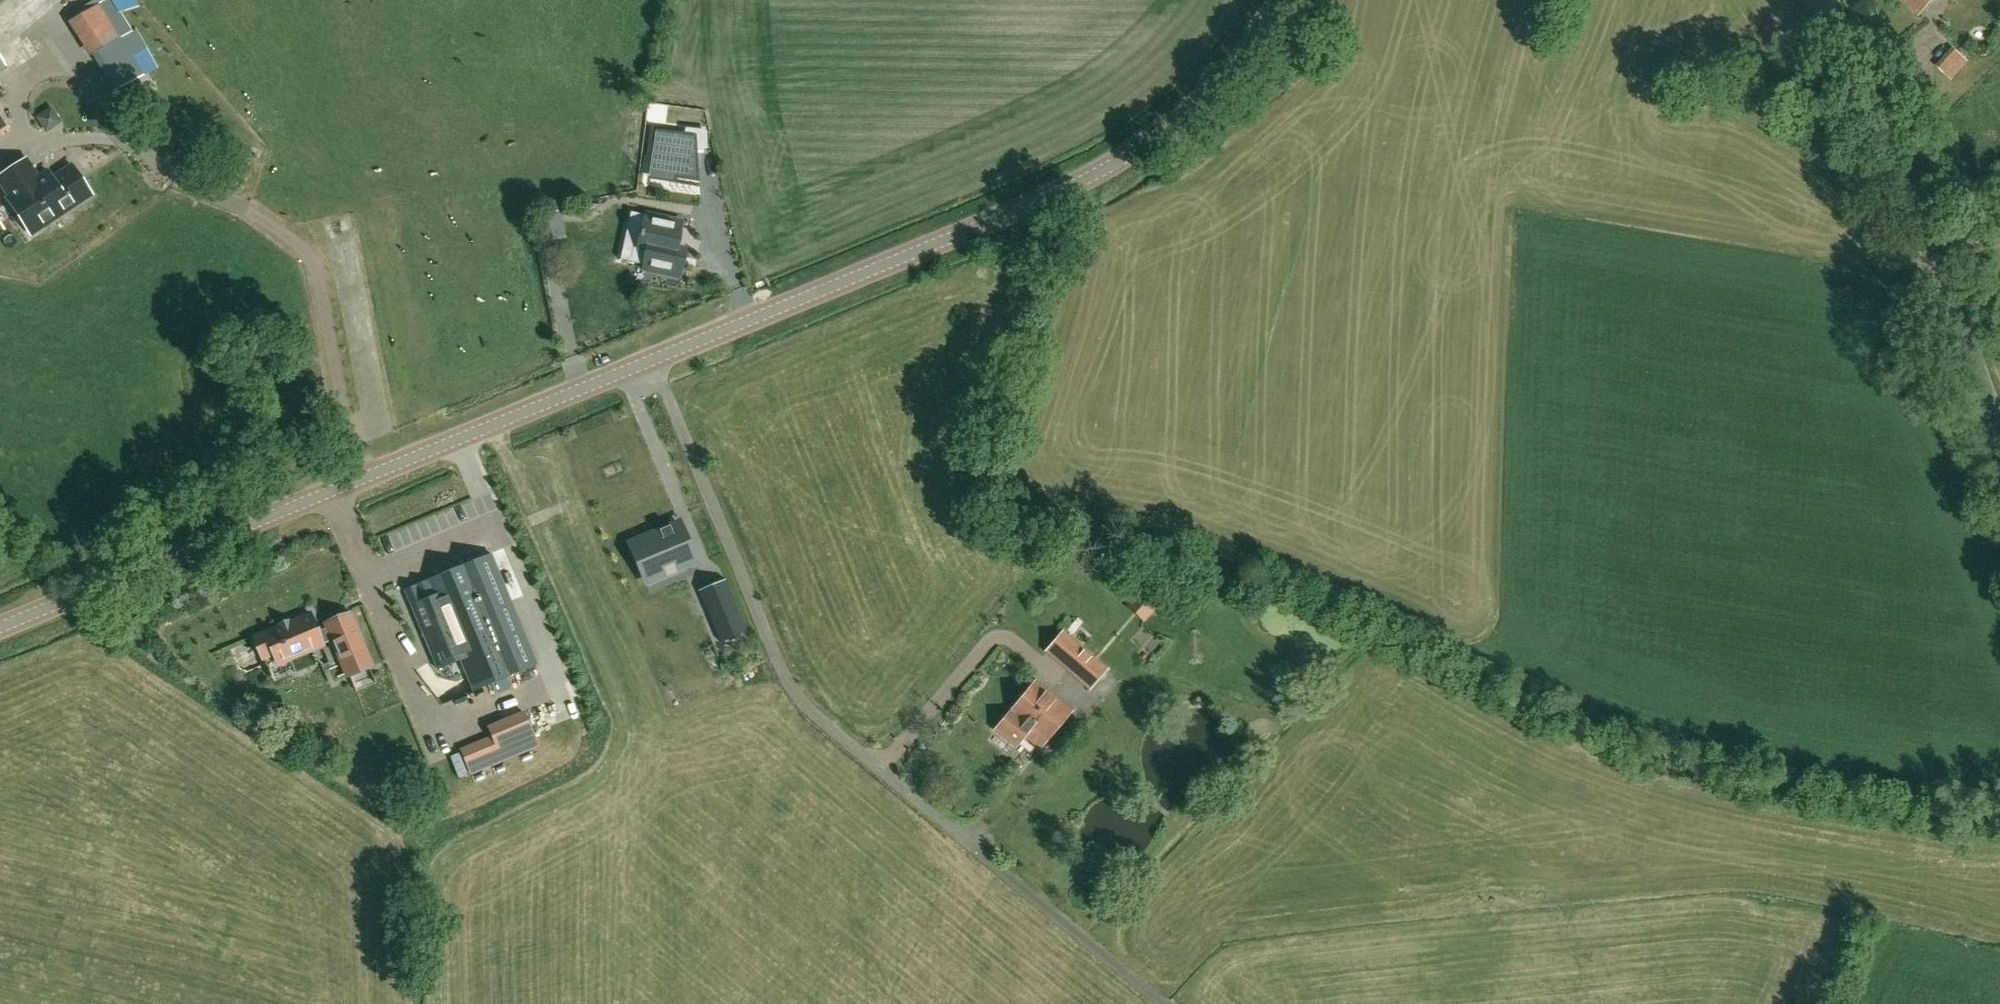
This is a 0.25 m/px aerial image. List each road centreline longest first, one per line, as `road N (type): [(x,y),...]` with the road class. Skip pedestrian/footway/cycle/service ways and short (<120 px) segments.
road 1 (tertiary): [(0,628),(1081,182),(1188,115),(1259,41),(1286,0)]
road 2 (unclassified): [(1999,437),(1904,145),(1817,0)]

